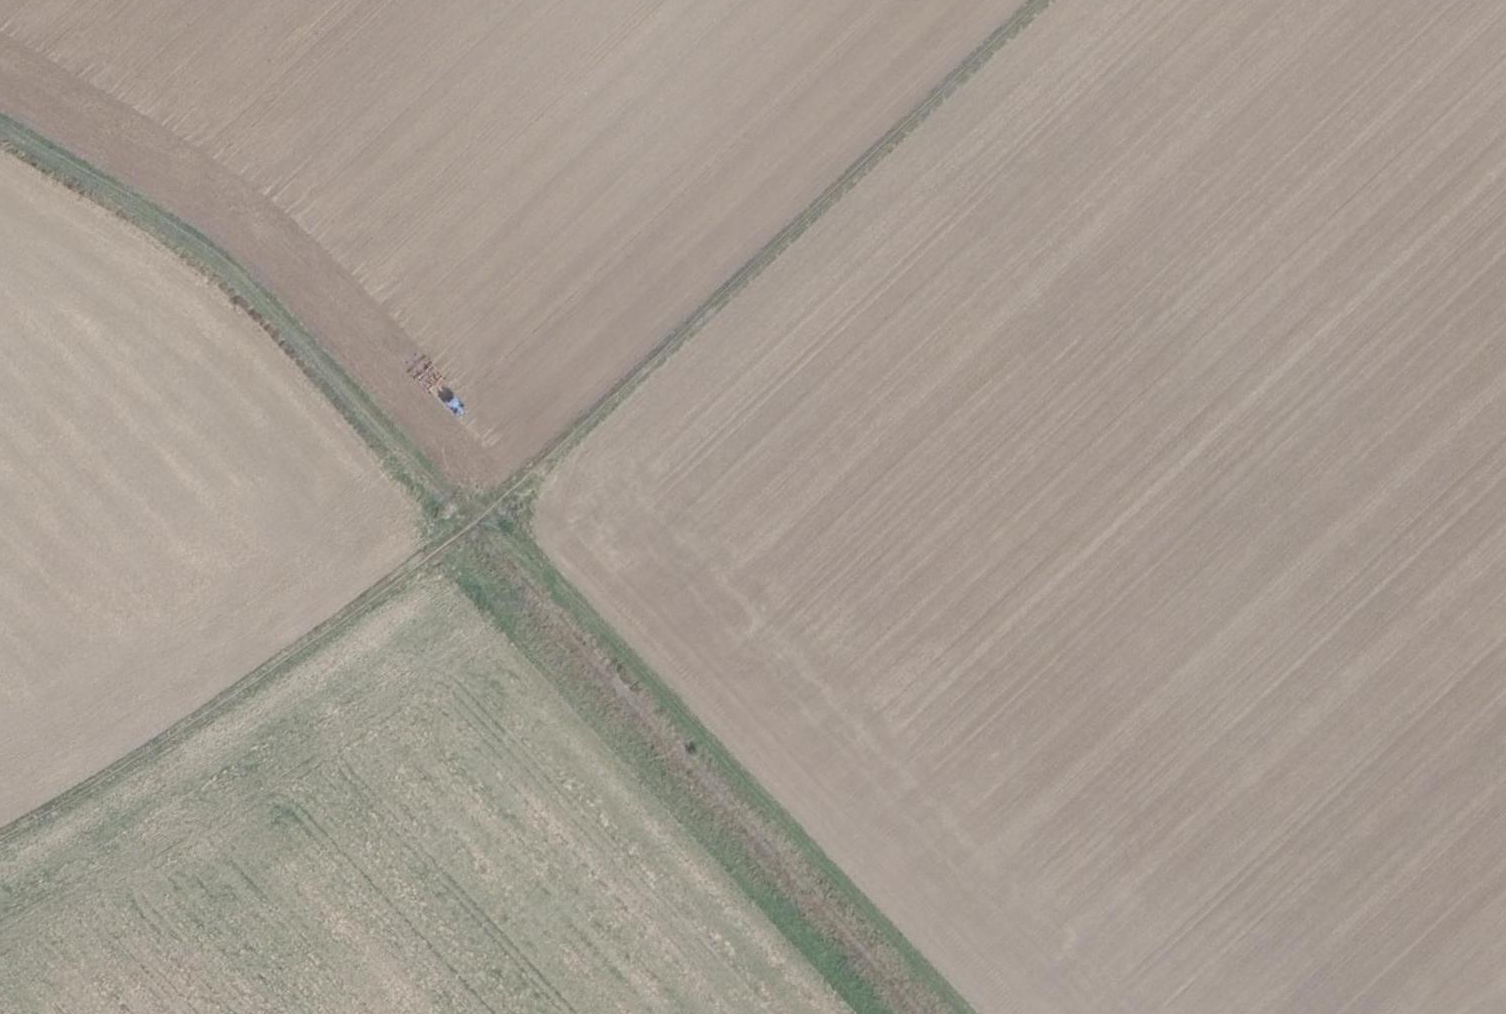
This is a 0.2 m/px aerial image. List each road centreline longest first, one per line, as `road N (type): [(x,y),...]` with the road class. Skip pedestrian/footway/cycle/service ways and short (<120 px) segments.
road 1 (track): [(1035,0),(483,519),(61,808),(0,836)]
road 2 (track): [(0,116),(165,206),(274,295),(483,519)]

